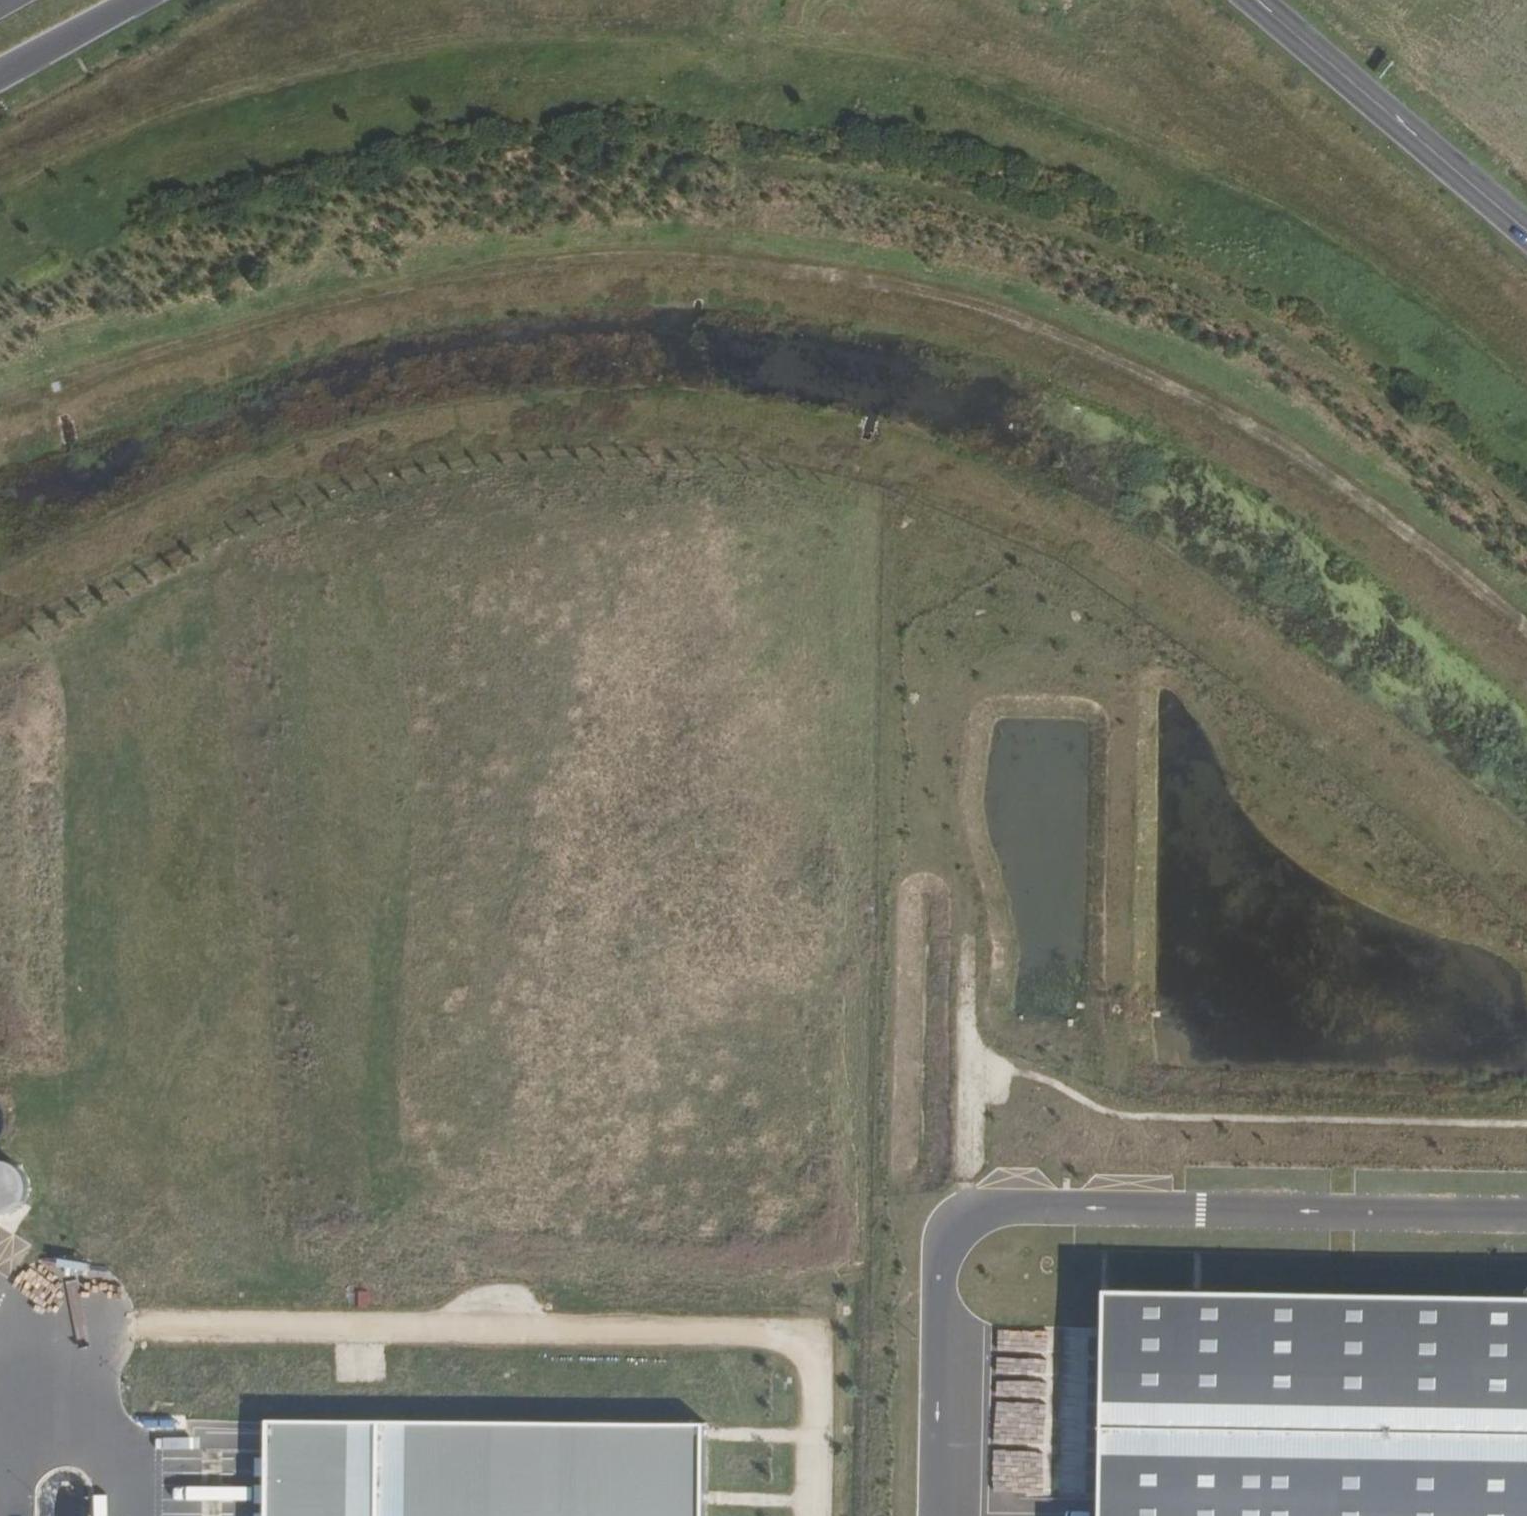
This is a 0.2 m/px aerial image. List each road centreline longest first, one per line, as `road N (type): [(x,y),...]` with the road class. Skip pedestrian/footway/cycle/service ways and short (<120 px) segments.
road 1 (primary): [(1526,231),(1257,0)]
road 2 (primary): [(0,75),(143,0)]

